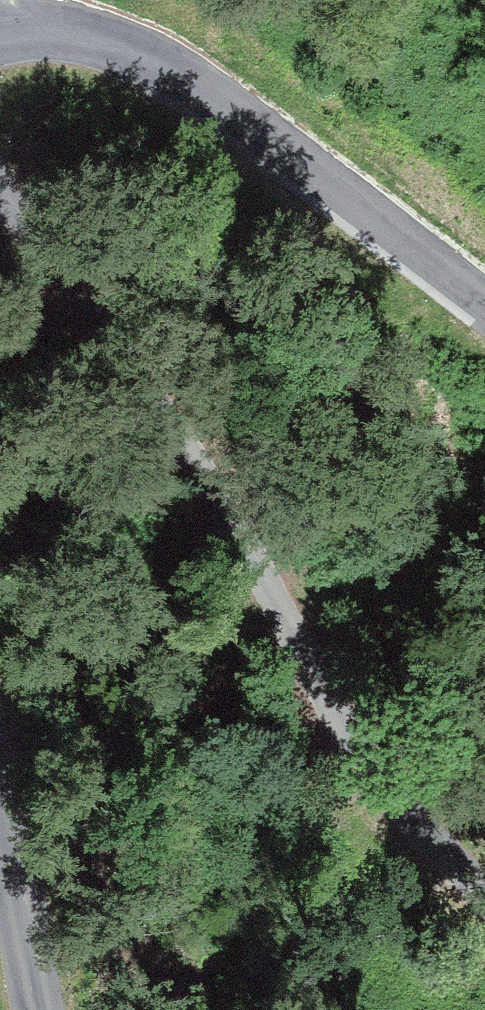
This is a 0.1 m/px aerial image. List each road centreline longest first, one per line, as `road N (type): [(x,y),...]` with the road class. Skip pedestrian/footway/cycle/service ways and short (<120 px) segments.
road 1 (track): [(484,891),(323,693),(198,436),(0,199)]
road 2 (tertiary): [(0,39),(79,36),(133,53),(187,84),(484,307)]
road 3 (tertiary): [(36,1009),(0,833)]

